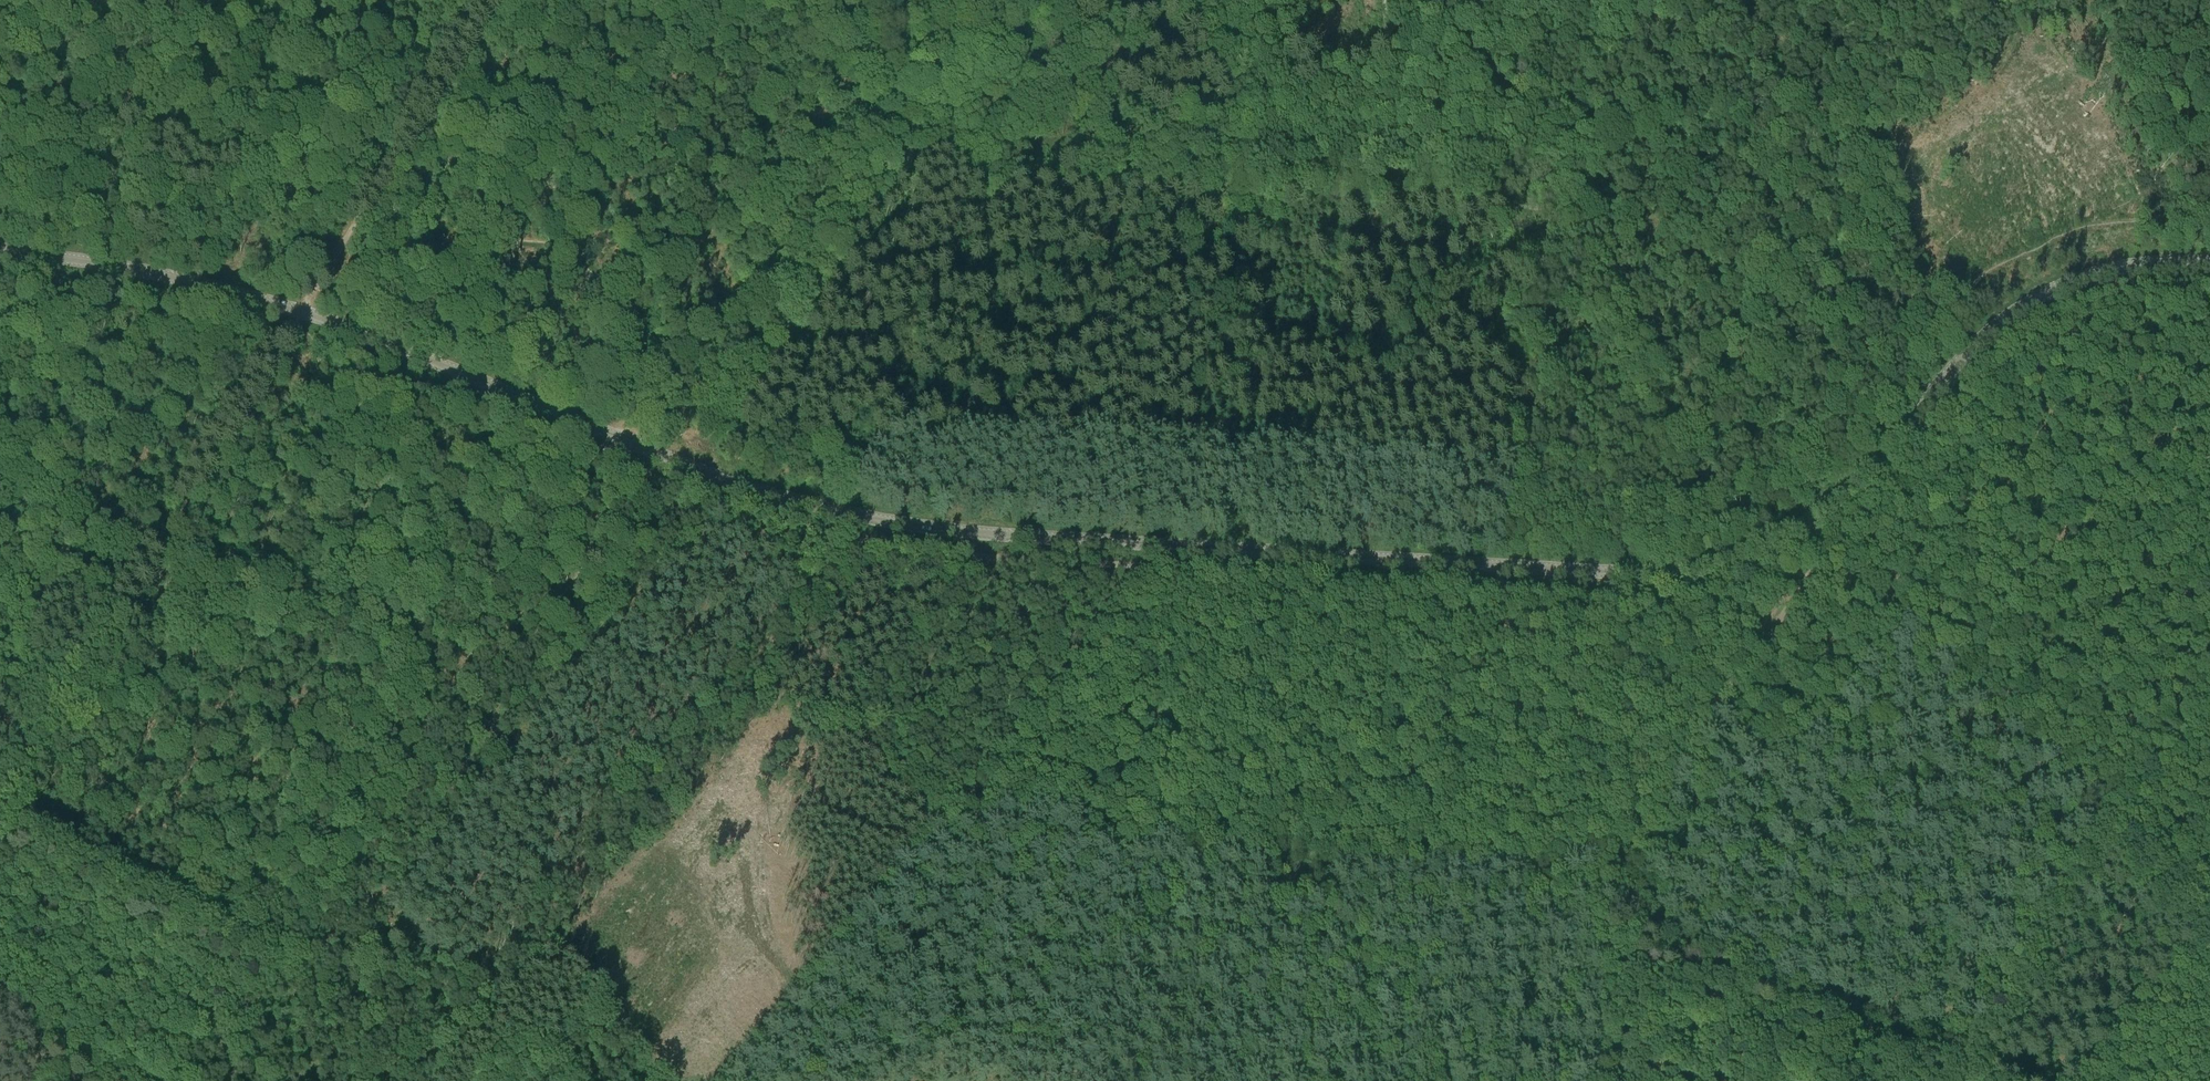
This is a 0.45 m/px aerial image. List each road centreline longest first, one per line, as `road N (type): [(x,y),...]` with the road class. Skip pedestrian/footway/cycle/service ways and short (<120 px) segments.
road 1 (tertiary): [(0,250),(148,272),(301,311),(699,470),(855,514),(983,533),(1651,572),(1732,558),(1804,523),(1855,479),(1981,339),(2051,290),(2127,266),(2209,262)]
road 2 (track): [(614,436),(637,402),(740,397),(825,287),(872,249),(1147,150),(1365,56)]
road 3 (track): [(1595,1080),(1616,882),(1671,819),(1688,746),(1808,577),(1820,539)]
road 4 (track): [(407,797),(589,556),(614,436)]
road 5 (track): [(1820,539),(2105,810)]
road 6 (track): [(288,332),(490,0)]
road 7 (track): [(119,612),(288,332)]
road 8 (track): [(1099,1080),(1015,1046),(953,1043),(862,1080)]
road 9 (track): [(0,812),(119,612)]
road 10 (track): [(662,1080),(553,918)]
road 11 (track): [(2209,912),(2105,810)]
road 12 (track): [(0,568),(52,578),(119,612)]

